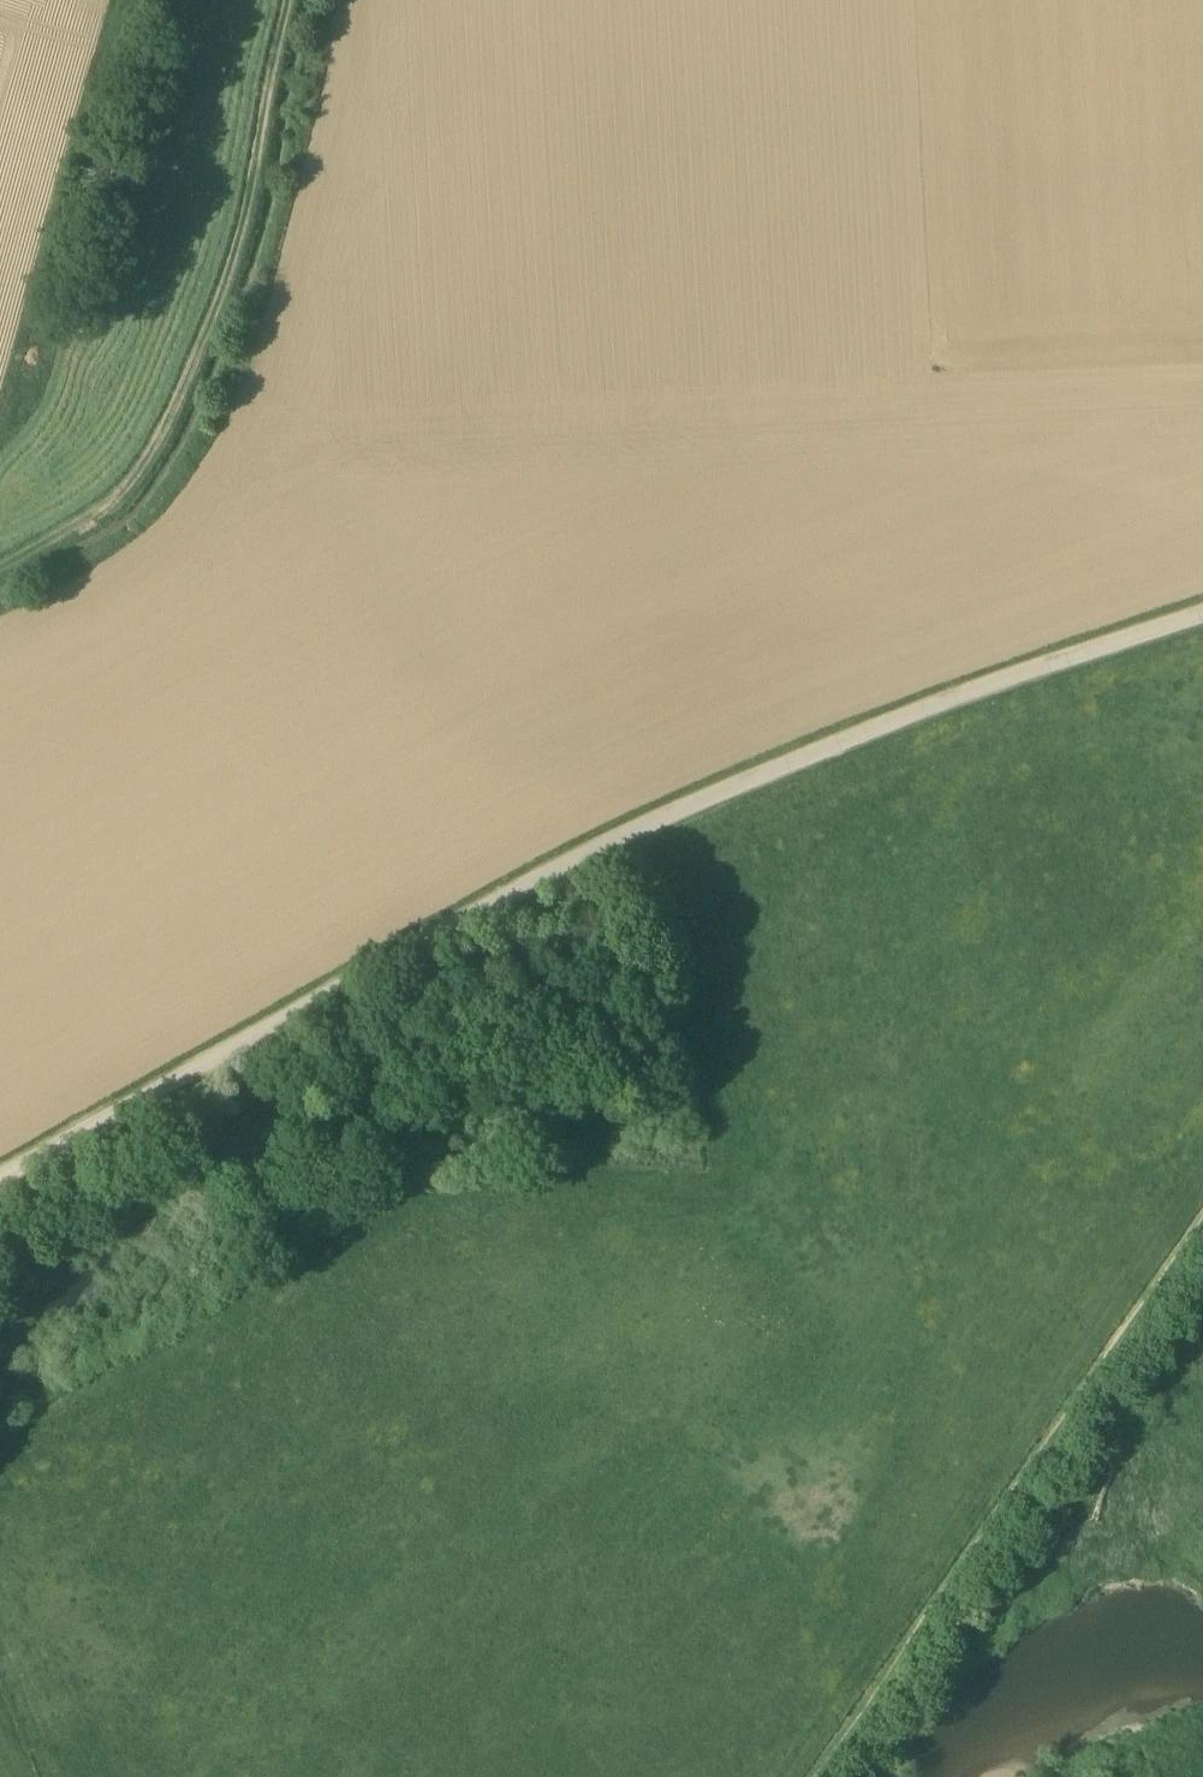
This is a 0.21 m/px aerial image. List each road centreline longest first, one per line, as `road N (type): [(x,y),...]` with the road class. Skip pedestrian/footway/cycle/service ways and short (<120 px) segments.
road 1 (unclassified): [(0,1176),(558,867),(895,721),(1202,612)]
road 2 (track): [(0,573),(132,501),(177,423),(249,210),(285,0)]
road 3 (track): [(0,1449),(54,1423),(325,1245)]

